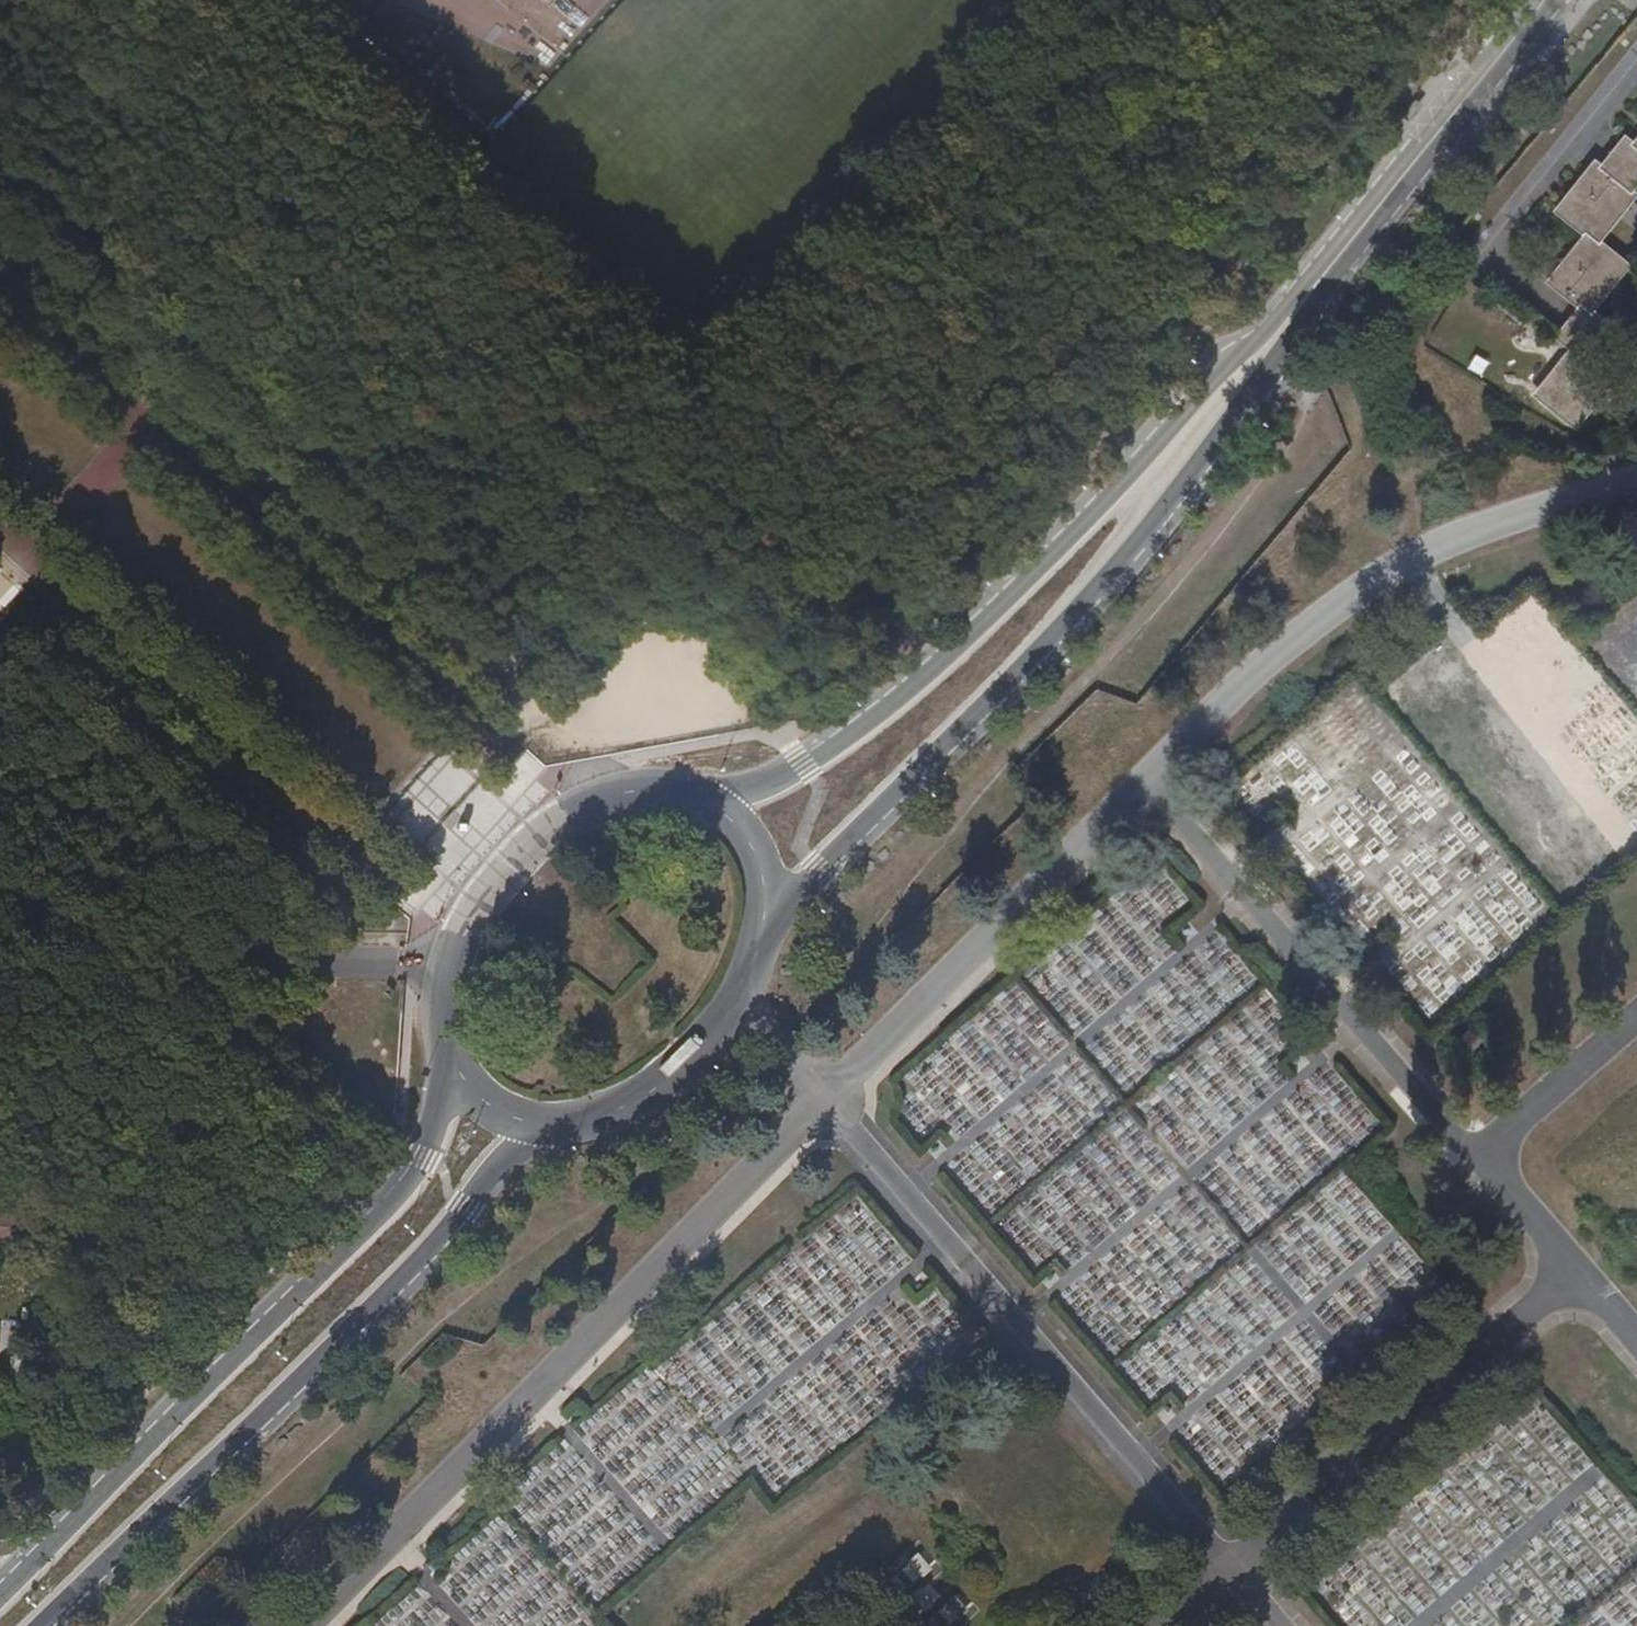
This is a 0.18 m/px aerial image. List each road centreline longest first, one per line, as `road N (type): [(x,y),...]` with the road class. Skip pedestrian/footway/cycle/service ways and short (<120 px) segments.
road 1 (secondary): [(764,926),(1048,628),(1265,352)]
road 2 (secondary): [(1265,352),(879,718),(719,808)]
road 3 (secondary): [(40,1625),(542,1124)]
road 4 (secondary): [(467,1084),(401,1193),(0,1594)]
road 5 (secondary): [(719,808),(665,791),(601,800),(549,828),(511,867),(454,961),(448,1048),(467,1084)]
road 6 (secondary): [(1546,0),(1265,352)]
road 7 (secondary): [(542,1124),(587,1120),(676,1073),(736,1004),(764,926)]
road 8 (secondary): [(764,926),(765,886),(752,847),(719,808)]

